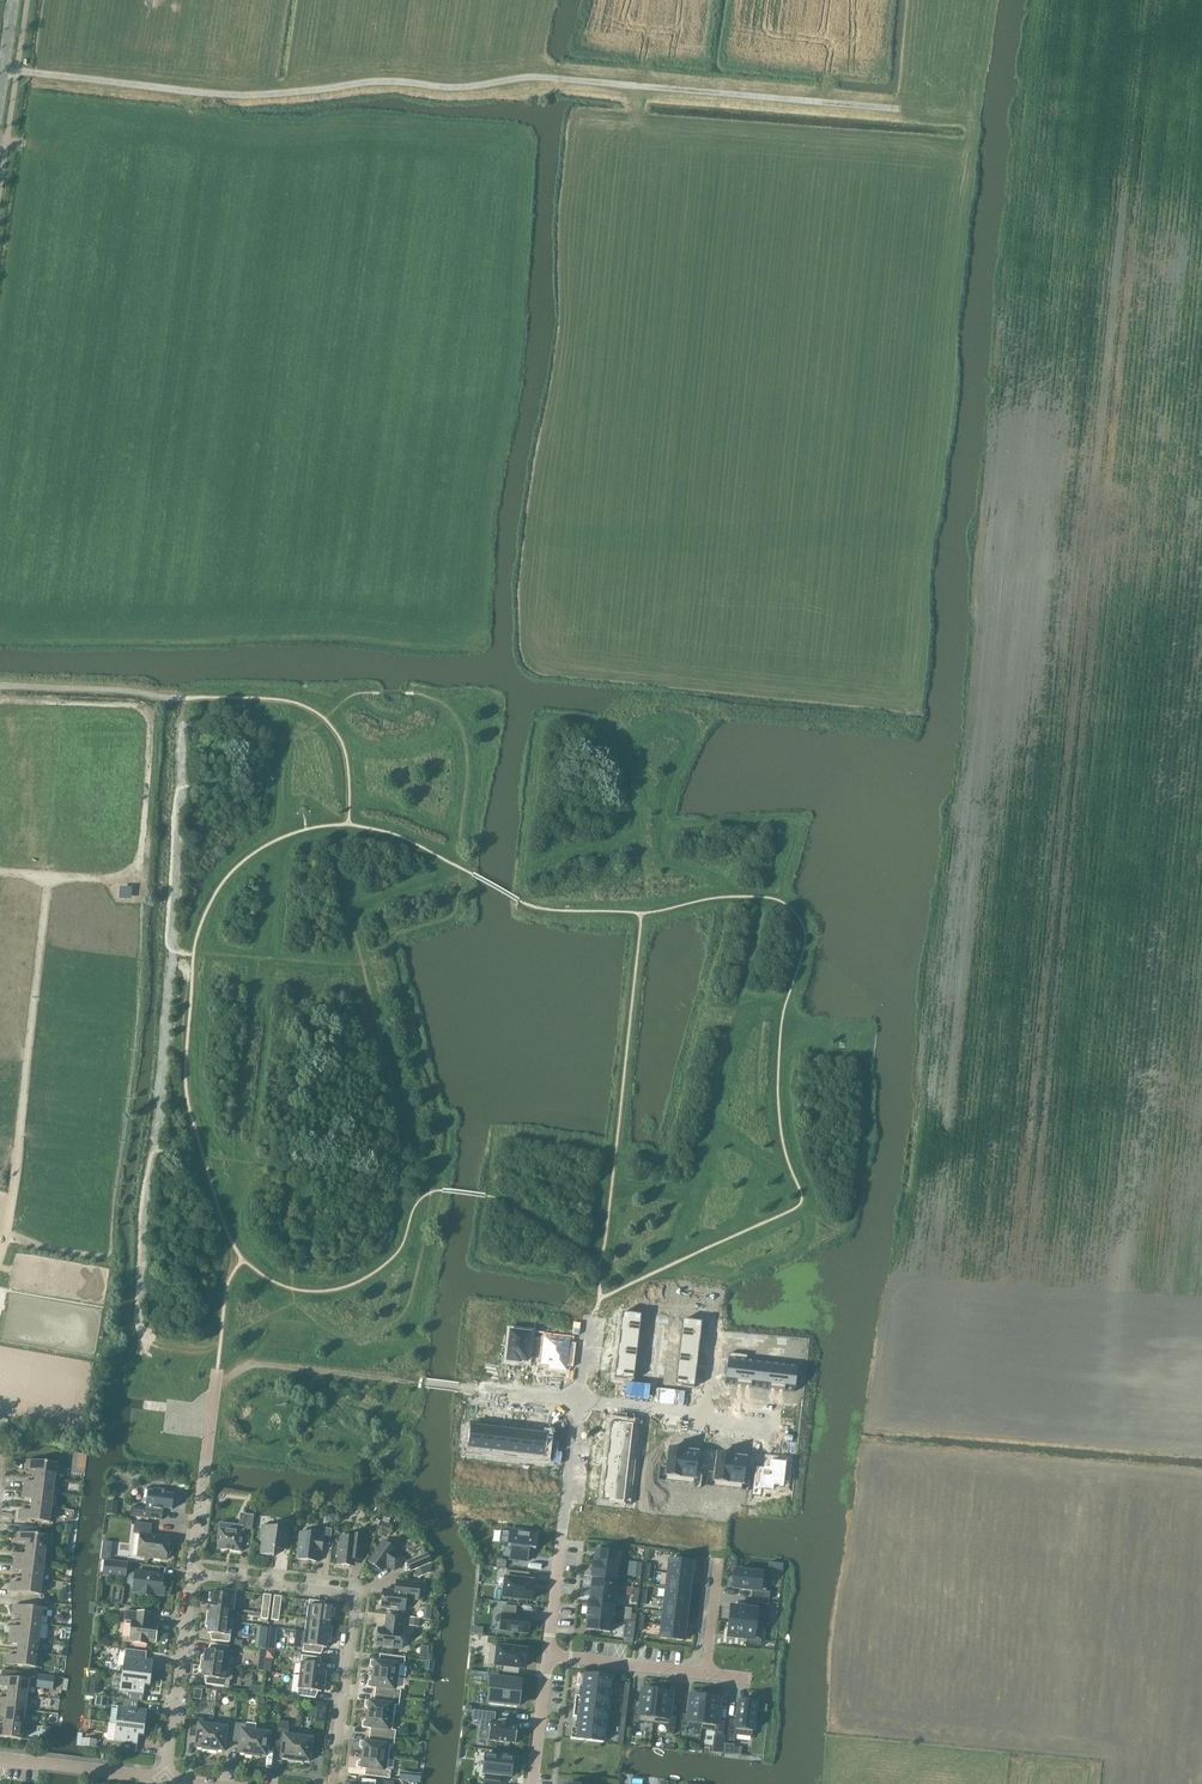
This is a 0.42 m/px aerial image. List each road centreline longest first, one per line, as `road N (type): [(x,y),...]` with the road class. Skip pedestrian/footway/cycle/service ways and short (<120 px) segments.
road 1 (residential): [(580,1401),(249,1362),(216,1378)]
road 2 (residential): [(333,1783),(354,1601),(342,1593),(192,1574)]
road 3 (residential): [(548,1655),(580,1401)]
road 4 (residential): [(790,1426),(580,1401)]
road 5 (unclassified): [(165,1779),(192,1574)]
road 6 (unclassified): [(192,1574),(216,1378)]
road 7 (unclassified): [(165,1779),(0,1758)]
road 8 (residential): [(548,1655),(699,1673)]
road 9 (residential): [(532,1783),(548,1655)]

